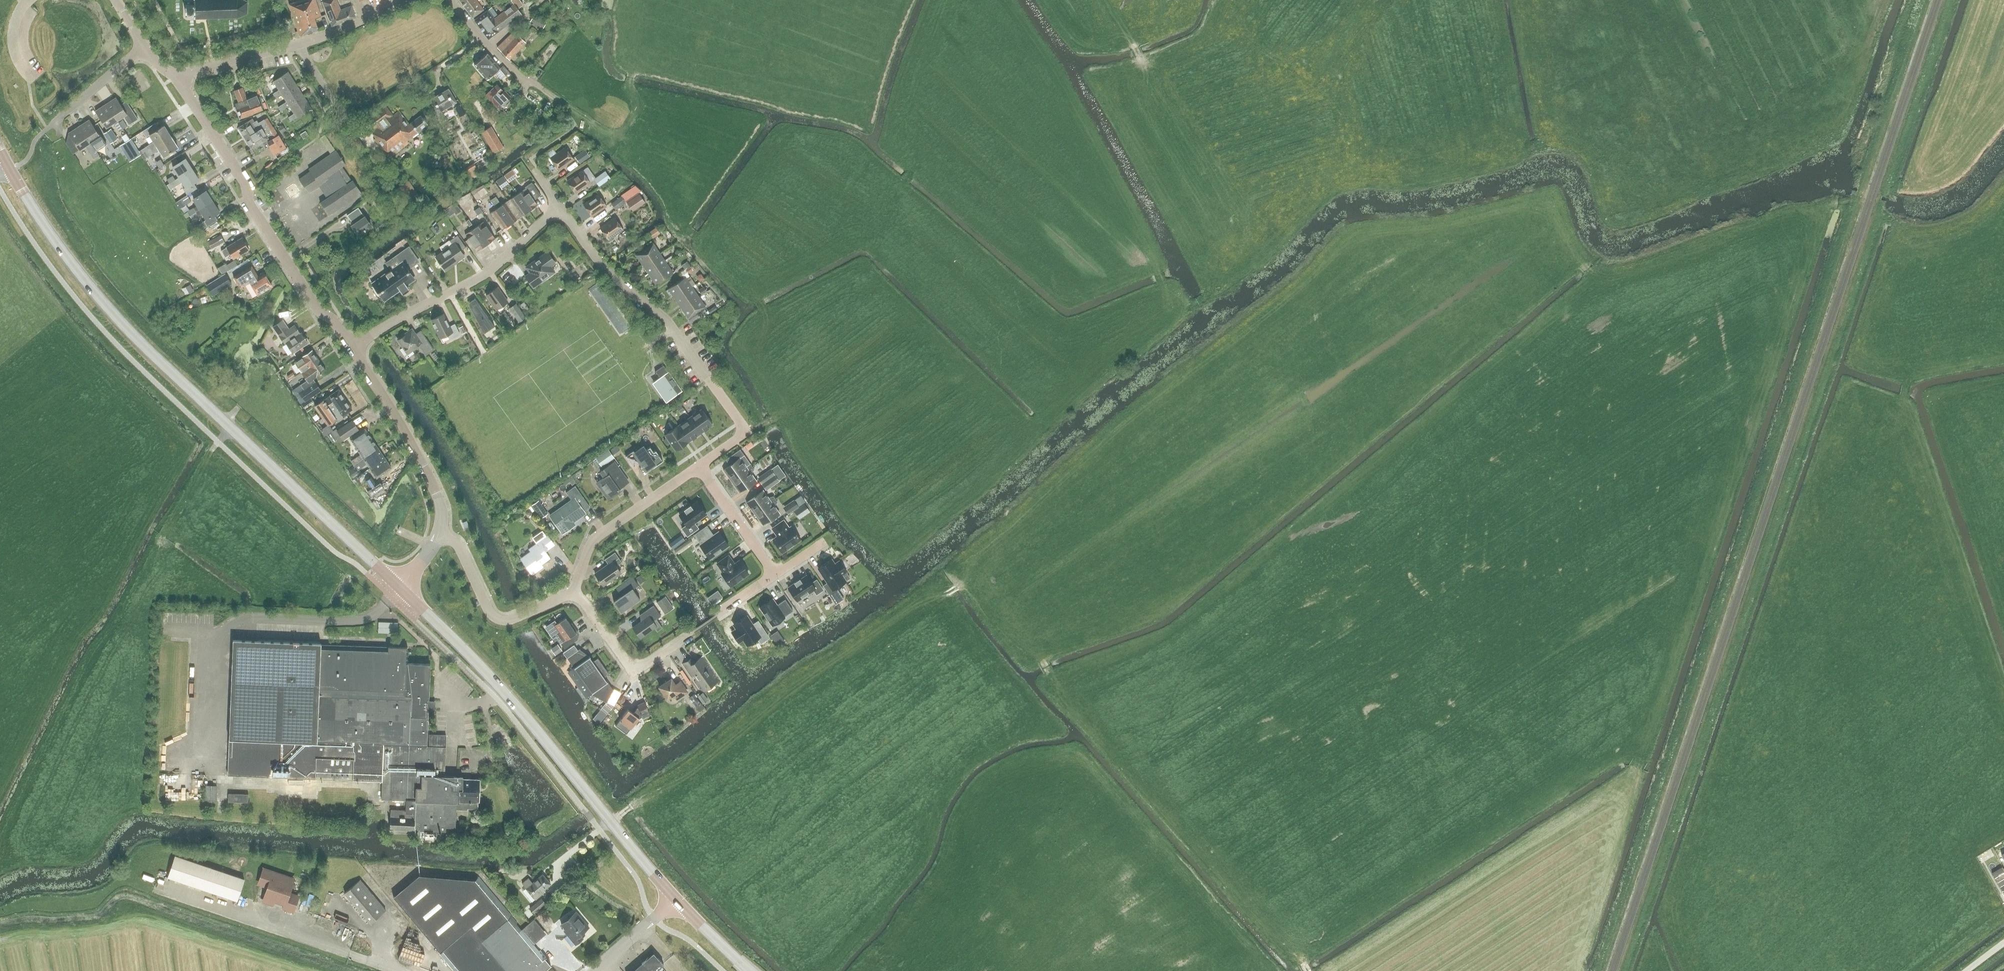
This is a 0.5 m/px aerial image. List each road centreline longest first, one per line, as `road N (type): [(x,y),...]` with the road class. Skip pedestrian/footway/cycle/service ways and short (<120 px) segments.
road 1 (primary): [(400,587),(110,309),(0,152)]
road 2 (residential): [(353,347),(488,273),(561,210),(608,270),(670,326),(743,431)]
road 3 (primary): [(750,970),(650,869),(488,674),(400,587)]
road 4 (unclassified): [(353,347),(316,307),(178,80)]
road 5 (unclassified): [(178,80),(328,35),(401,0)]
road 6 (unclassified): [(439,535),(437,494),(353,347)]
road 7 (unclassified): [(575,591),(515,617),(496,617),(461,548),(439,535)]
road 8 (residential): [(575,591),(597,538),(699,467)]
road 9 (residential): [(689,635),(637,668),(628,665),(575,591)]
road 10 (residential): [(699,467),(775,576)]

